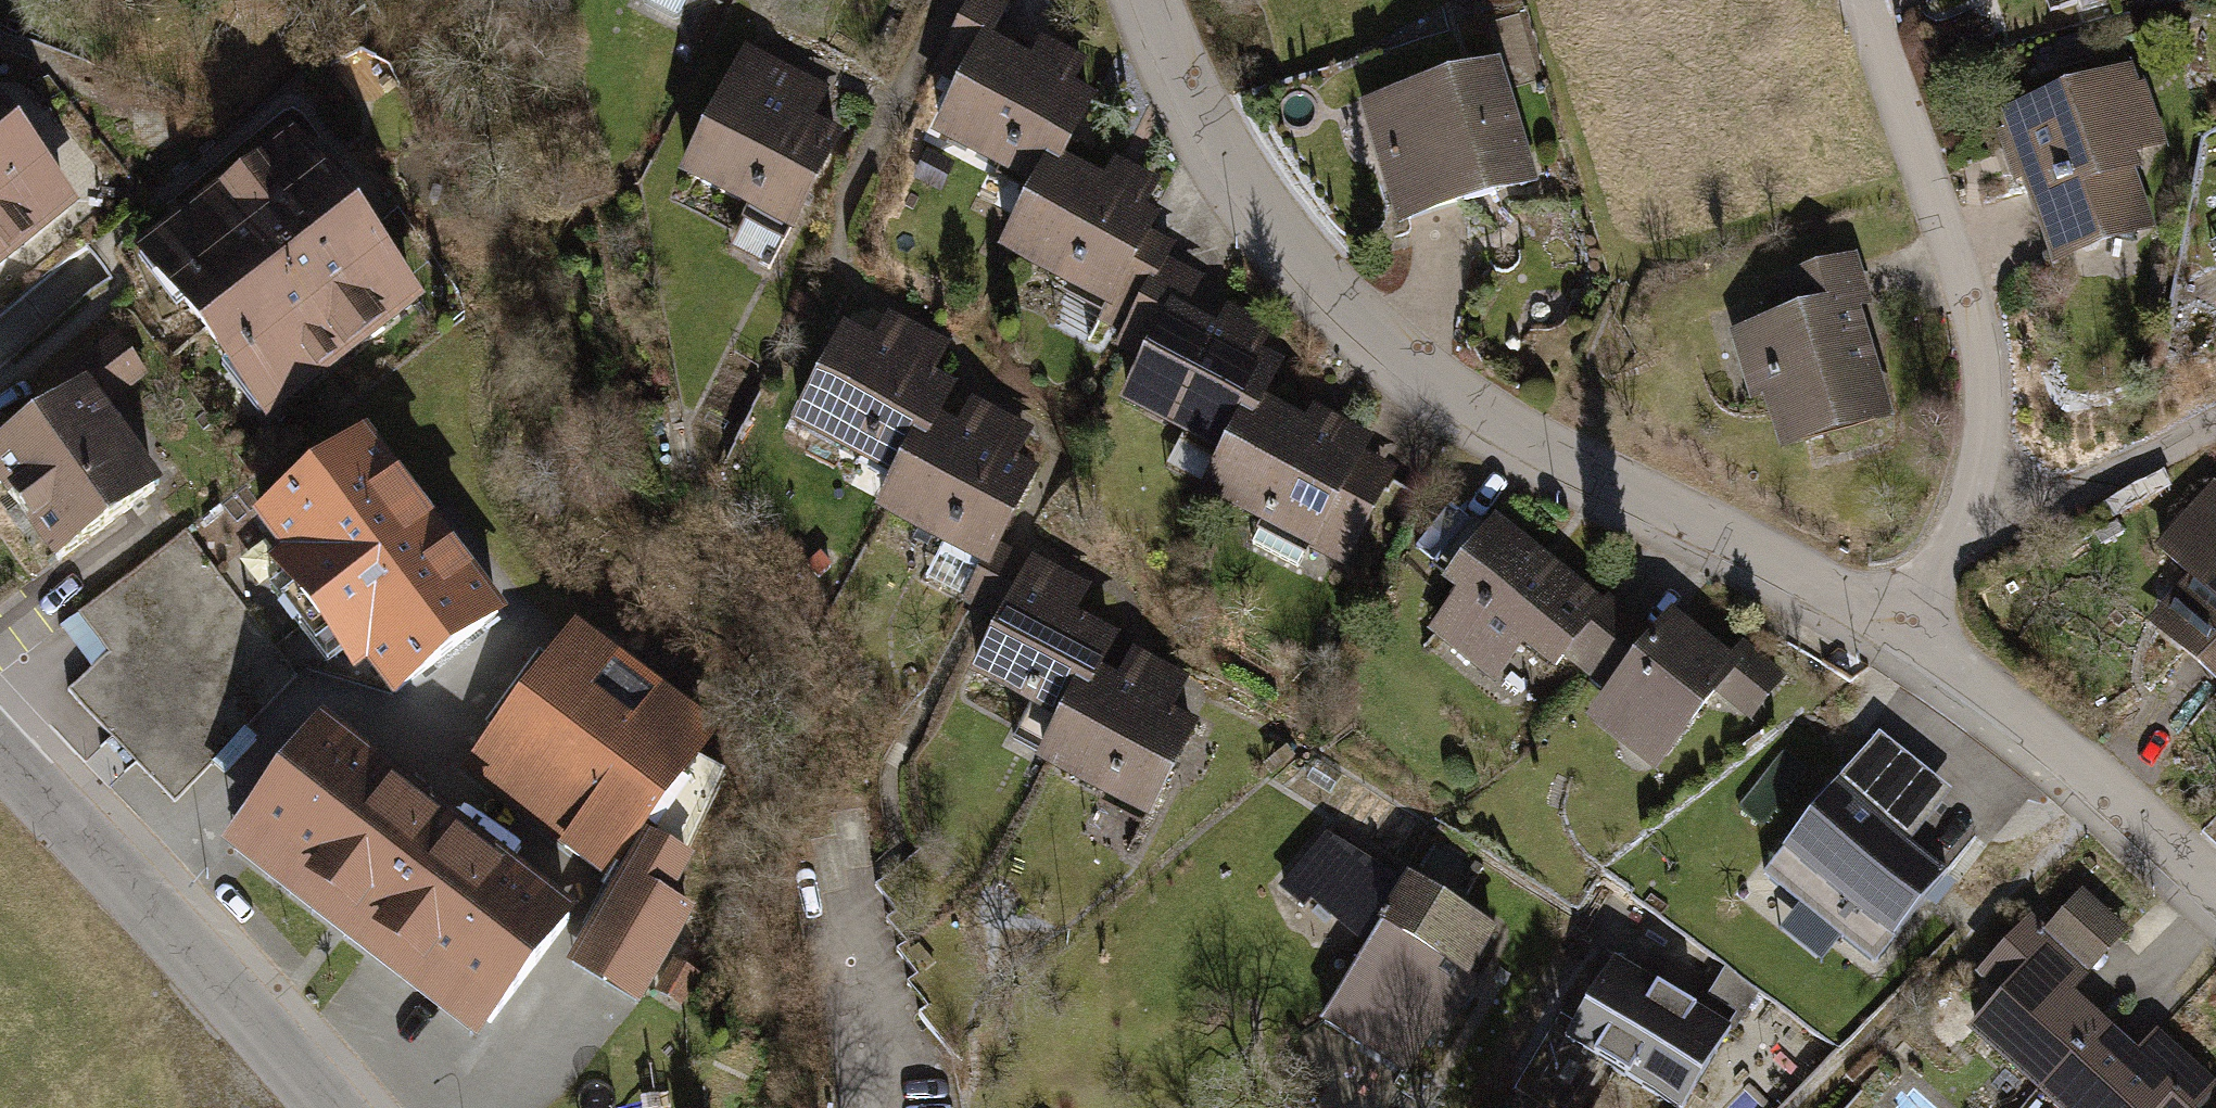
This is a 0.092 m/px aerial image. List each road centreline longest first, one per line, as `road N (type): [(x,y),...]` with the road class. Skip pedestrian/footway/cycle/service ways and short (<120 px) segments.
road 1 (residential): [(1901,625),(1477,416),(1337,306),(1242,187),(1149,0)]
road 2 (residential): [(1861,0),(1969,309),(1982,411),(1971,511)]
road 3 (residential): [(0,756),(319,1107)]
road 4 (residential): [(2215,887),(2140,816),(1901,625)]
road 5 (residential): [(2215,430),(2070,504),(1971,511)]
road 6 (residential): [(1971,511),(1901,625)]

